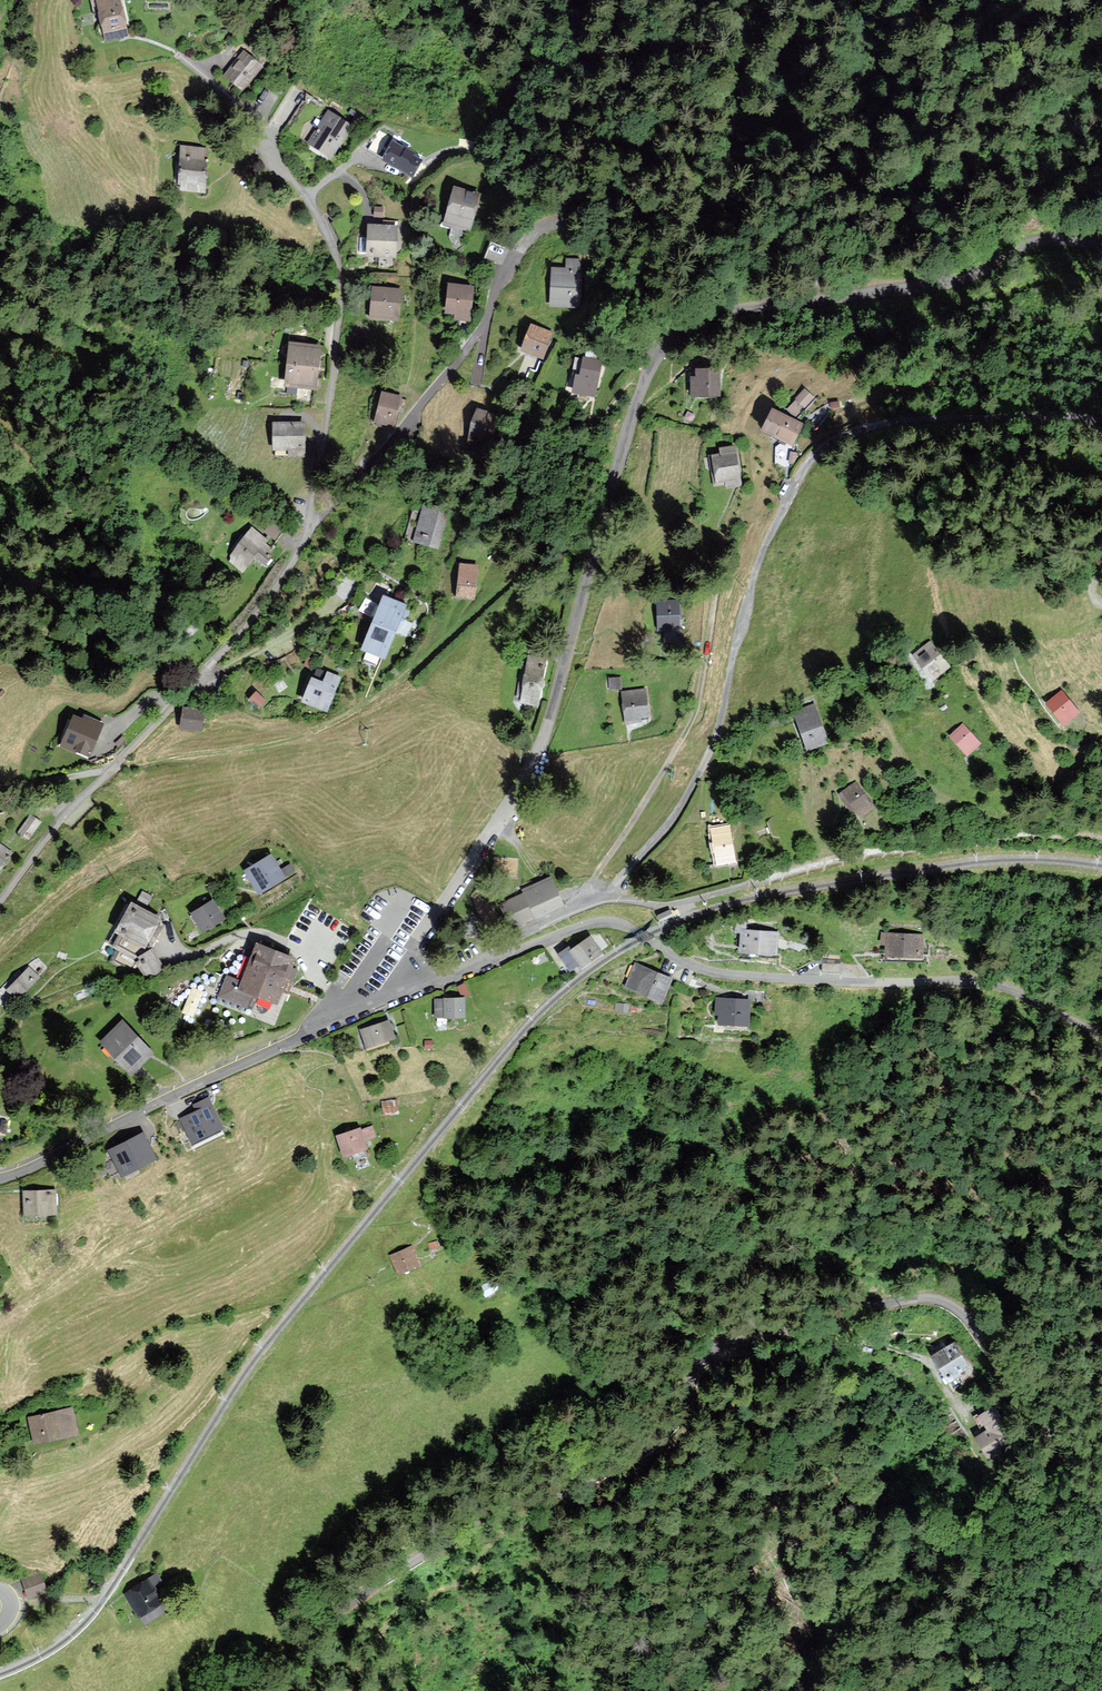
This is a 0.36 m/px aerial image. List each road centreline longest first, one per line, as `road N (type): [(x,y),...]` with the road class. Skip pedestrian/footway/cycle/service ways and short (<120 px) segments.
road 1 (unclassified): [(1101,249),(1035,243),(932,287),(741,310),(686,330),(657,355),(630,421),(540,749),(376,1005)]
road 2 (unclassified): [(260,1690),(352,1601),(481,1513),(549,1500),(648,1447),(678,1417),(694,1369),(712,1350),(866,1306),(935,1300),(957,1310),(1018,1381),(1101,1512)]
road 3 (unclassified): [(1101,1037),(985,982),(717,972),(604,921),(376,1005)]
road 4 (tertiary): [(356,1013),(0,1177)]
road 5 (track): [(966,1423),(974,1448),(1013,1489),(1019,1572),(1071,1690)]

